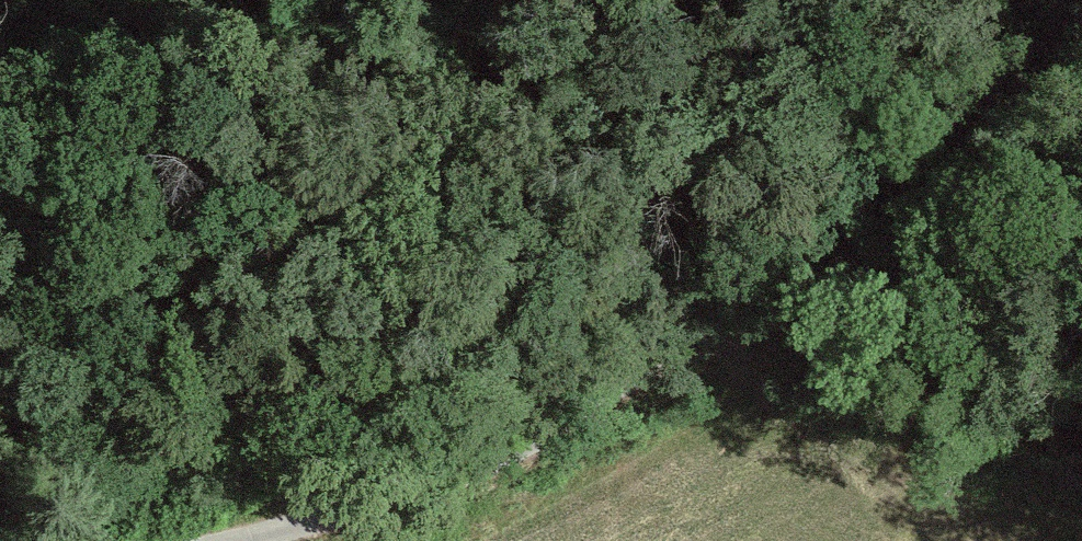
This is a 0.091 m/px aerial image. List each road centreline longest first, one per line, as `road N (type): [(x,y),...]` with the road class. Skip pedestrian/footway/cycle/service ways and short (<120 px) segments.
road 1 (unclassified): [(714,311),(573,421),(507,459),(258,540)]
road 2 (track): [(1081,16),(853,188),(714,311)]
road 3 (track): [(0,179),(48,250),(112,448),(120,540)]

